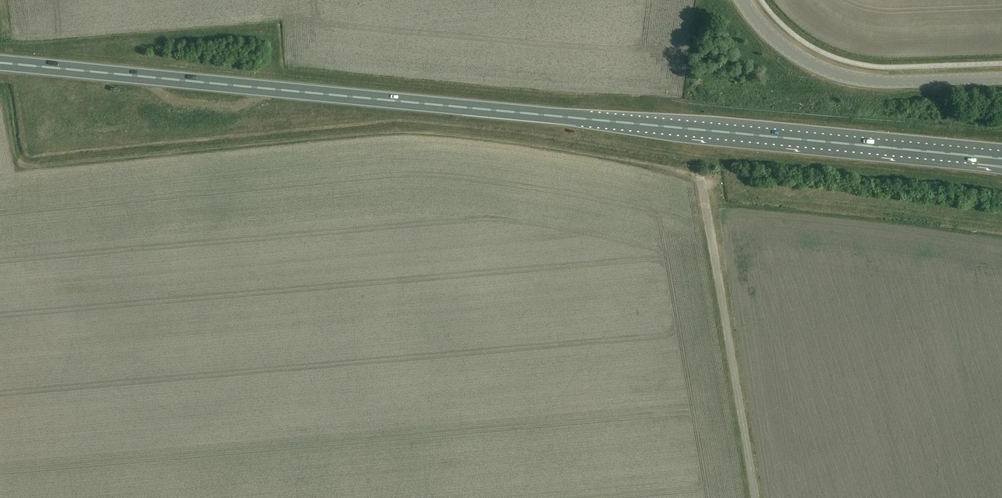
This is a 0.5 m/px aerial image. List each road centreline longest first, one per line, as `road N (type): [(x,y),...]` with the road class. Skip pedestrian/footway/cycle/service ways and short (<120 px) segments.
road 1 (trunk): [(978,157),(0,63)]
road 2 (track): [(0,92),(16,156),(29,166),(398,130),(481,137),(701,178)]
road 3 (unclassified): [(757,497),(701,178)]
road 4 (tertiary): [(1001,79),(894,83),(829,73),(776,41),(744,0)]

